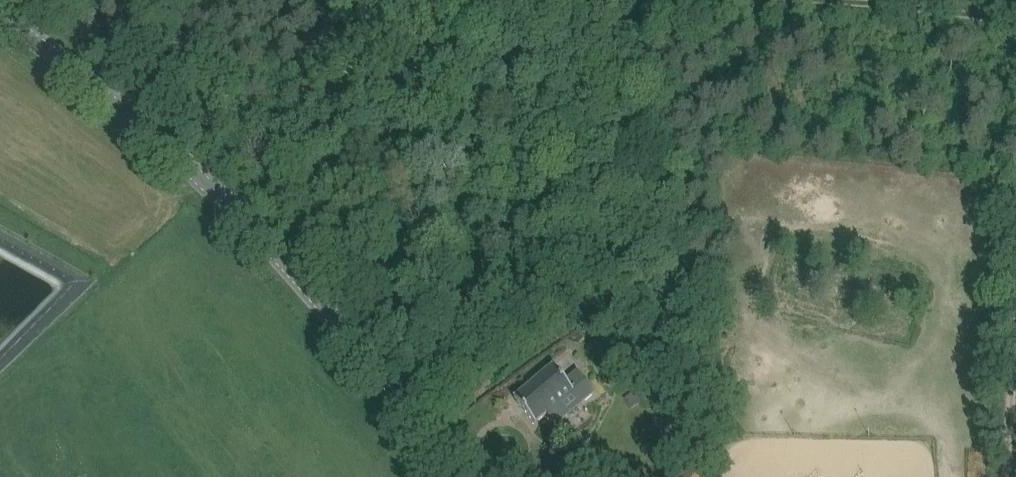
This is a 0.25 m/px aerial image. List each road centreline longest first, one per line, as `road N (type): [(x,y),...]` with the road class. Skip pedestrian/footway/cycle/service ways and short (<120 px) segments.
road 1 (tertiary): [(459,476),(152,132),(0,10)]
road 2 (track): [(1015,24),(771,0)]

